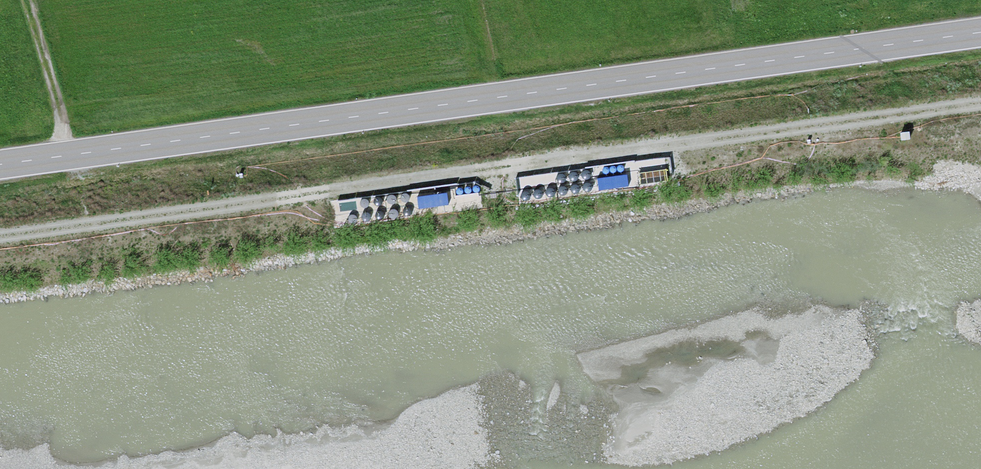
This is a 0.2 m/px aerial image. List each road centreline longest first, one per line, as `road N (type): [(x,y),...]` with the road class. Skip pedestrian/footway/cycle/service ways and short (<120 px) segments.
road 1 (tertiary): [(0,165),(980,31)]
road 2 (track): [(0,235),(980,102)]

